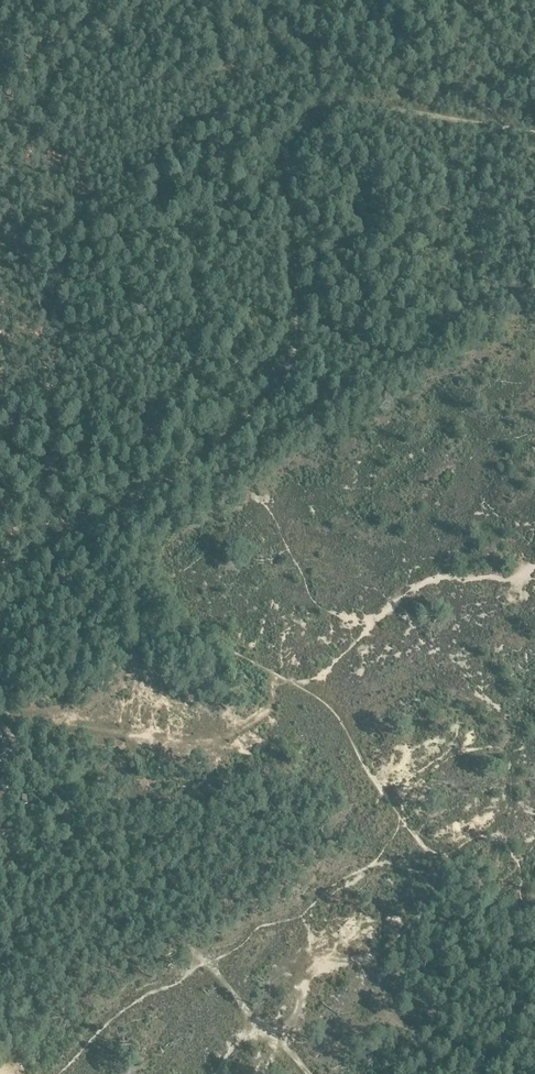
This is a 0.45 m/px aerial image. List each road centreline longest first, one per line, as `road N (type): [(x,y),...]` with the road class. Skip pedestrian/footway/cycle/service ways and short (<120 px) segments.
road 1 (track): [(0,584),(188,469),(275,395),(296,342),(290,196),(310,128),(334,112),(368,108),(534,135)]
road 2 (track): [(310,1073),(95,843),(0,721)]

